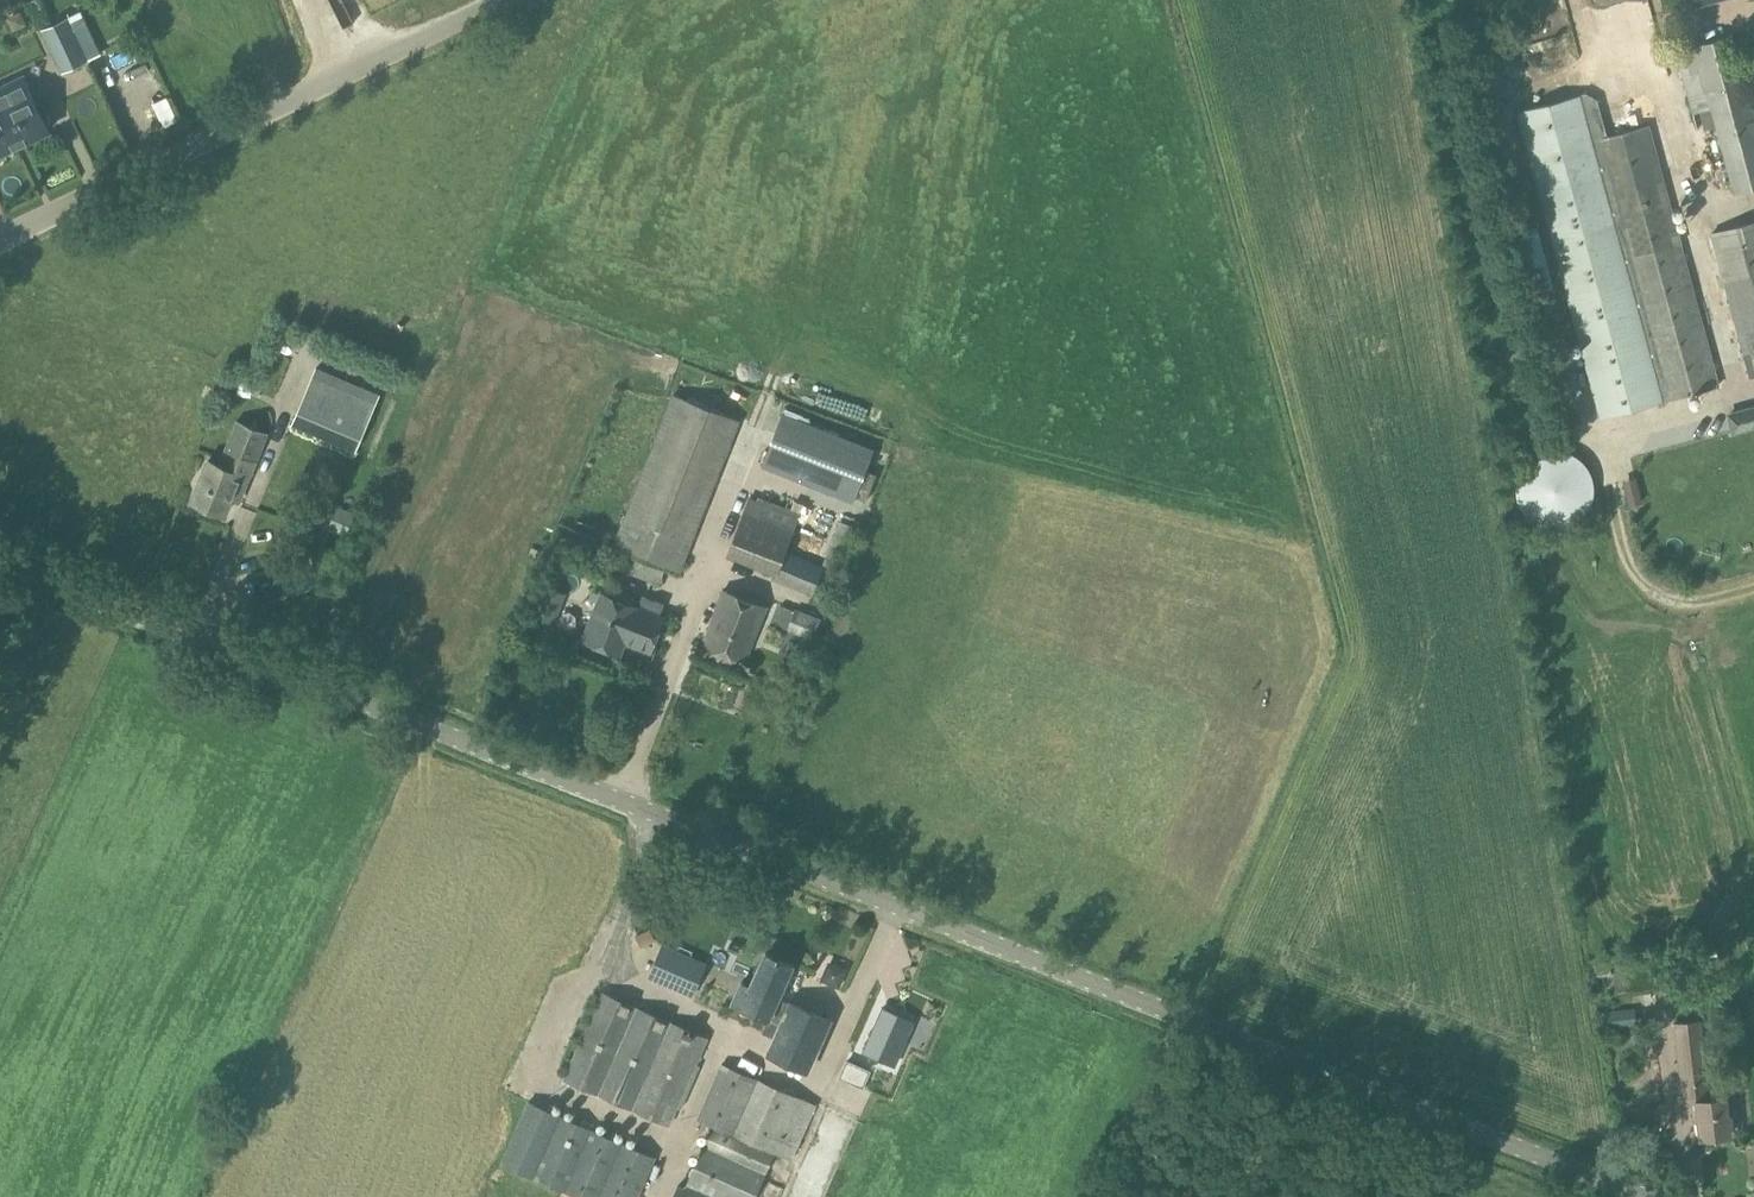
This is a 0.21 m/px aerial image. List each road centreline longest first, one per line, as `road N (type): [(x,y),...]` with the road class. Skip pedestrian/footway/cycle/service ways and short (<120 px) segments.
road 1 (unclassified): [(1648,1196),(0,565)]
road 2 (unclassified): [(0,242),(511,0)]

